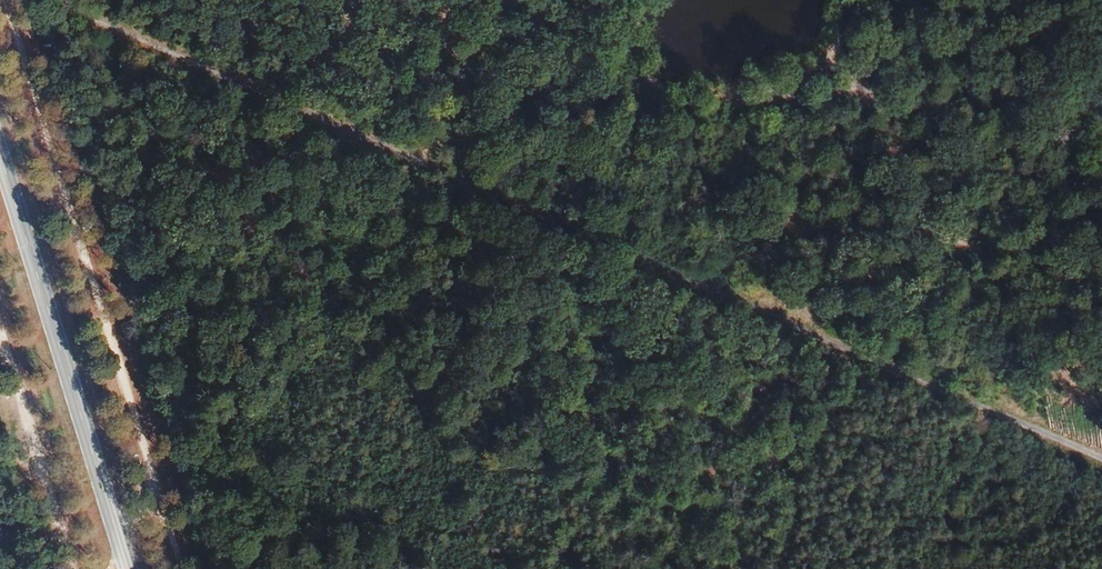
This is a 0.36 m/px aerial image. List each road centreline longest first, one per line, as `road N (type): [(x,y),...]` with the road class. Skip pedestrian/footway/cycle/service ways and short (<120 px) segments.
road 1 (track): [(543,0),(208,447),(173,543)]
road 2 (secondary): [(0,143),(130,568)]
road 3 (track): [(75,568),(0,320)]

